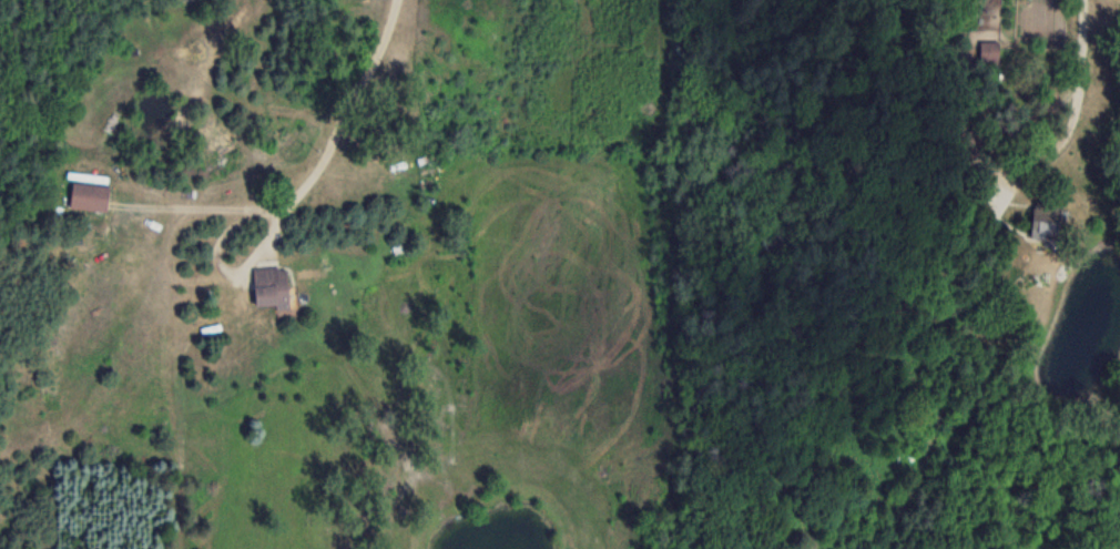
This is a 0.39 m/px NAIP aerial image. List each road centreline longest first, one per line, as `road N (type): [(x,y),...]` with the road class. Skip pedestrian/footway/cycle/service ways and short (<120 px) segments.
road 1 (residential): [(1084,0),(905,548)]

